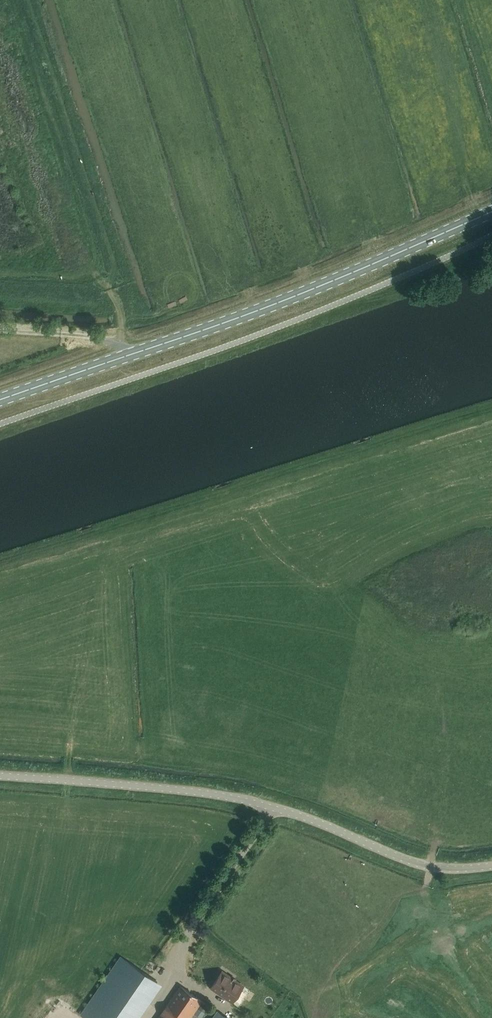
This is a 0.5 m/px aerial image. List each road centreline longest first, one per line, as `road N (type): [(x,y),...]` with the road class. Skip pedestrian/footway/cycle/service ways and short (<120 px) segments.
road 1 (primary): [(0,399),(284,300),(491,211)]
road 2 (unclassified): [(0,776),(235,797),(416,862),(491,865)]
road 3 (track): [(25,0),(115,262),(108,286),(122,328),(115,344)]

